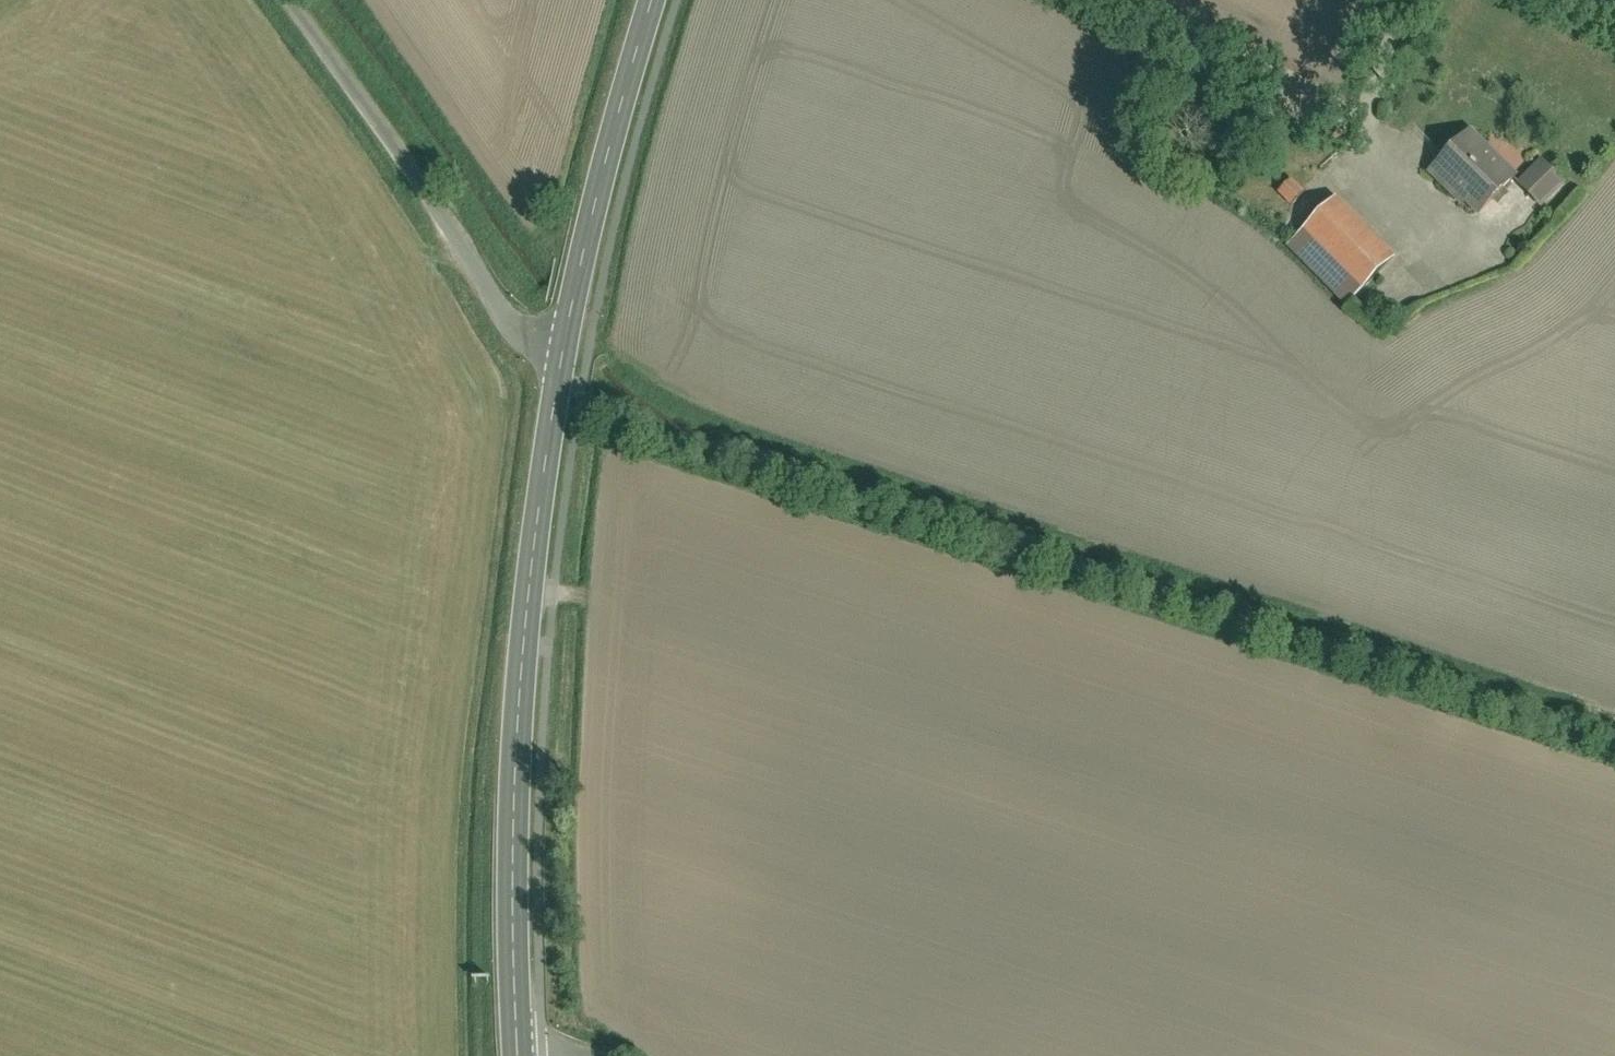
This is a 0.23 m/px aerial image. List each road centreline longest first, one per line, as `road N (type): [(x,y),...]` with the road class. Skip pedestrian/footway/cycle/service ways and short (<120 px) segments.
road 1 (tertiary): [(564,358),(519,715),(525,1055)]
road 2 (residential): [(564,358),(505,312),(284,0)]
road 3 (tertiary): [(653,0),(564,358)]

